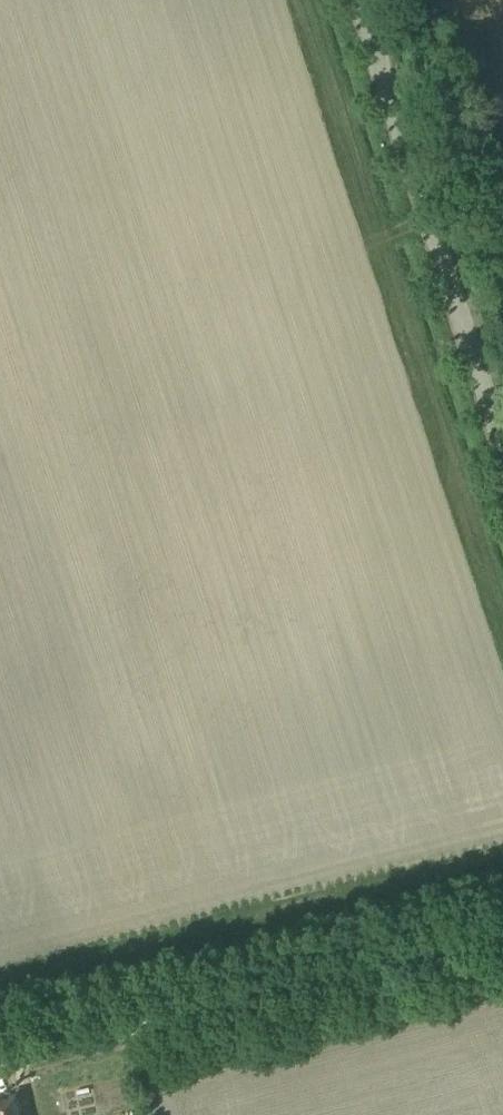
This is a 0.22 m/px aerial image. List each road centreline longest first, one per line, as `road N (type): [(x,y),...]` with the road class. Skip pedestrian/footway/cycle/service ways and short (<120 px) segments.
road 1 (residential): [(0,1065),(502,939)]
road 2 (unclassified): [(502,447),(357,0)]

